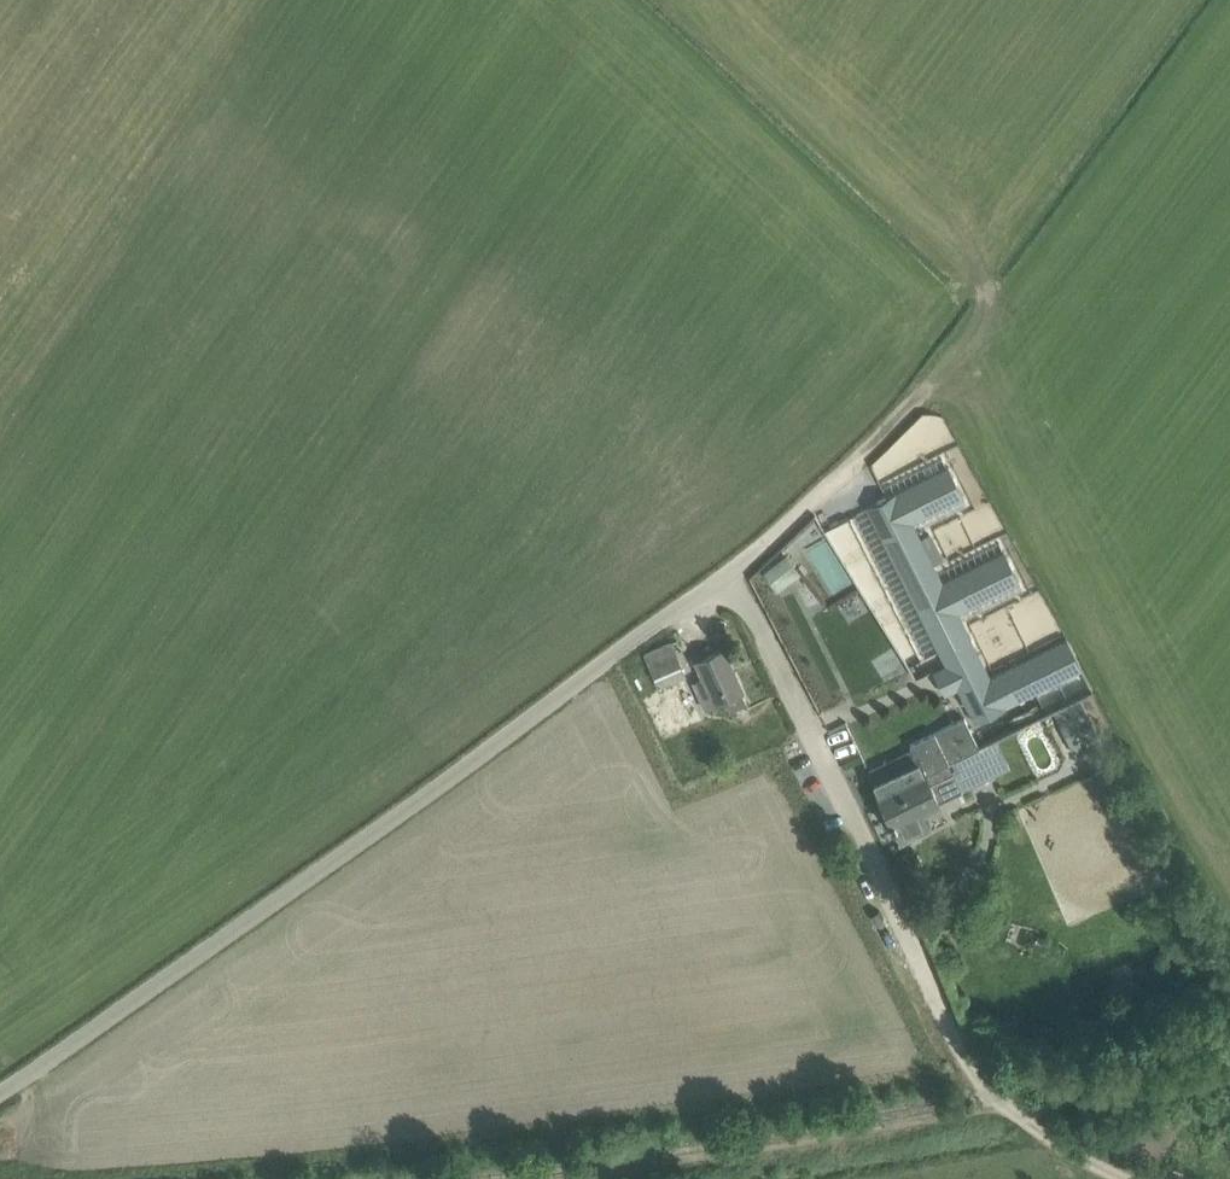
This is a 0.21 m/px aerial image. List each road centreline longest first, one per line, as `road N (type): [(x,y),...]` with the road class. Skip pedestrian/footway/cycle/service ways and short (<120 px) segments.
road 1 (unclassified): [(0,1092),(722,579)]
road 2 (unclassified): [(722,579),(748,611),(917,959)]
road 3 (track): [(917,959),(965,1060),(989,1091),(1065,1150),(1120,1178)]
road 4 (track): [(1011,1111),(1229,1069)]
road 5 (track): [(987,304),(986,318),(865,452)]

